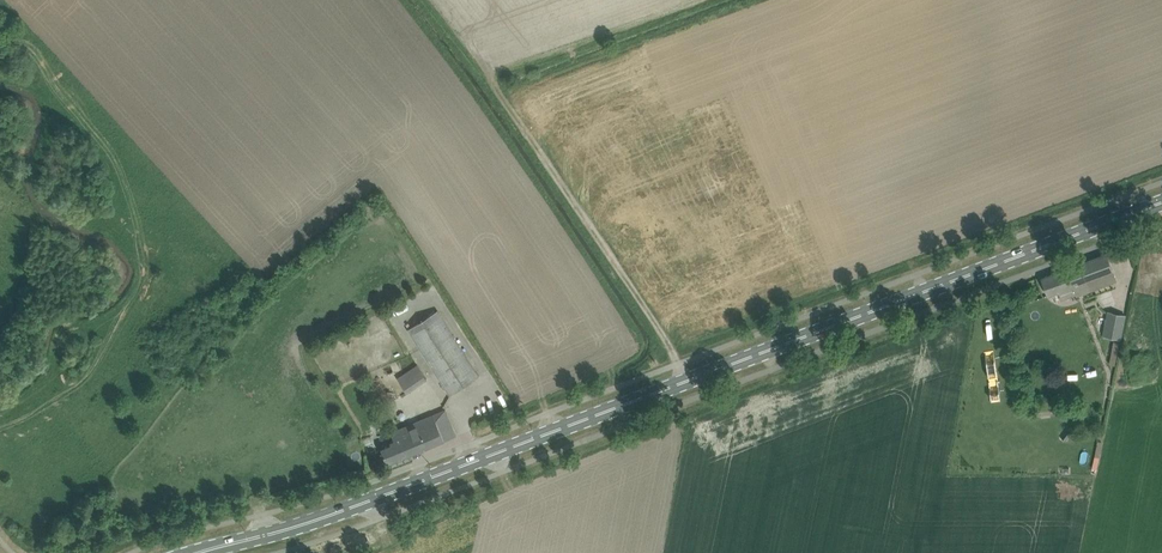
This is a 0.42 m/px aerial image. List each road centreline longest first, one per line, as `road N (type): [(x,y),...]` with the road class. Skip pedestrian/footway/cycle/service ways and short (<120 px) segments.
road 1 (primary): [(200,552),(355,506),(1161,202)]

